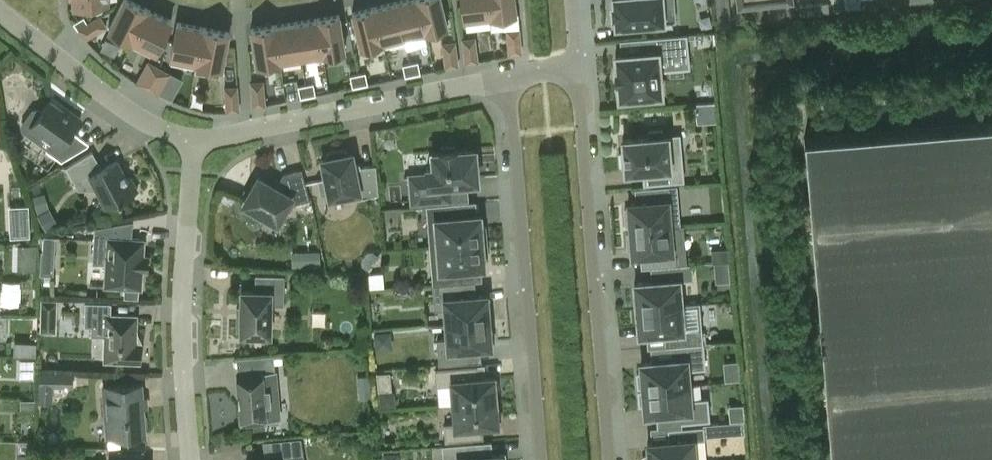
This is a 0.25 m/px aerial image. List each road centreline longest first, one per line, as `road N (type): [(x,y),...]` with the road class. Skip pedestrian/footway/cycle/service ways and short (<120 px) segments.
road 1 (residential): [(607,459),(576,66)]
road 2 (residential): [(503,83),(540,459)]
road 3 (residential): [(193,459),(184,335),(197,138)]
road 4 (residential): [(197,138),(503,83)]
road 5 (residential): [(0,9),(141,118),(197,138)]

